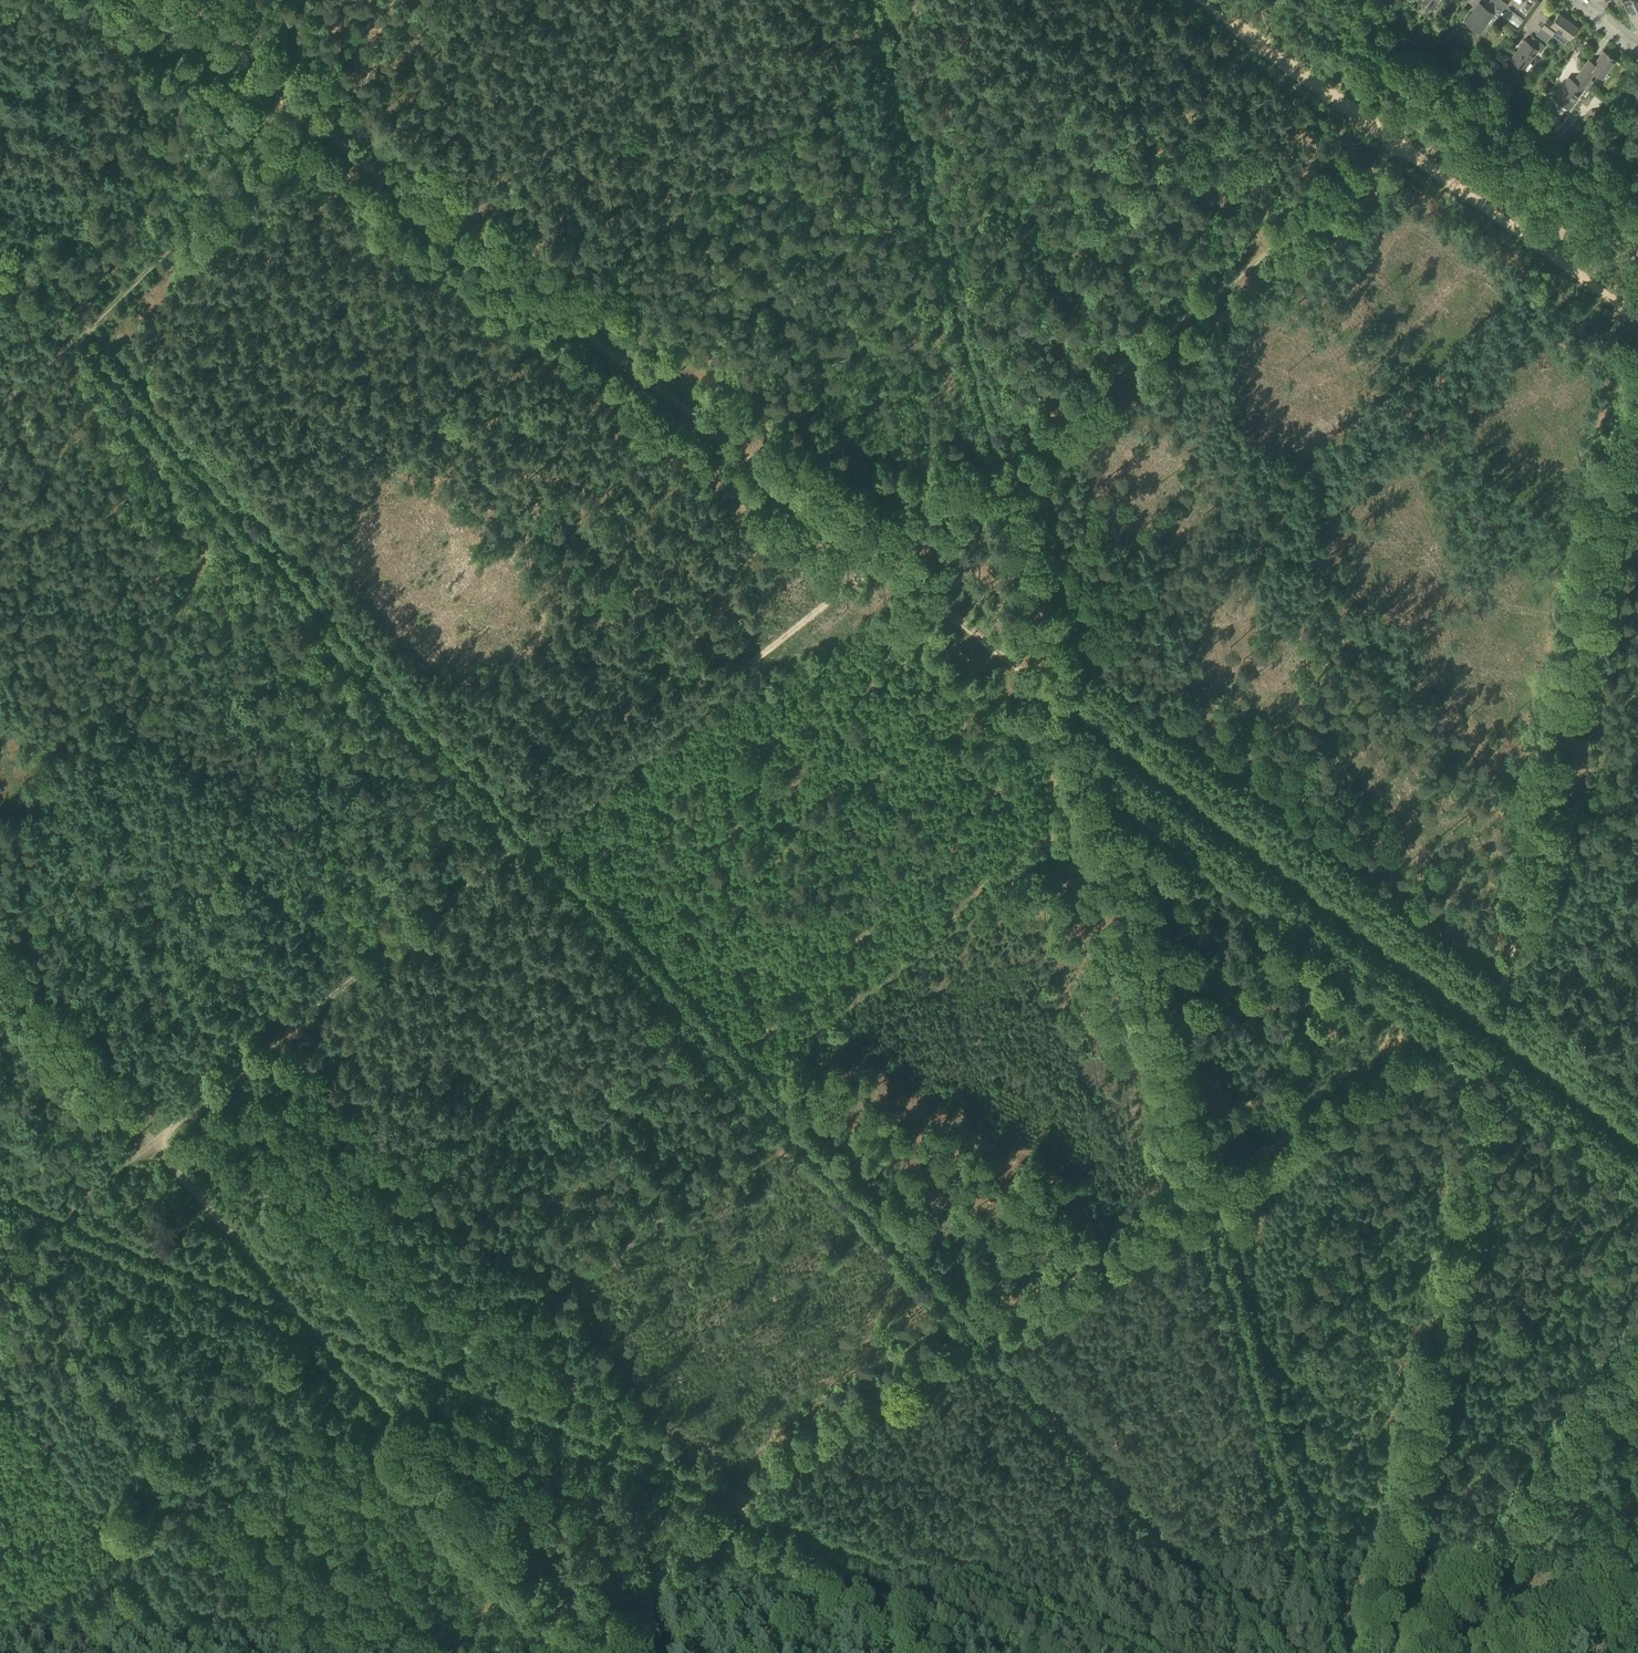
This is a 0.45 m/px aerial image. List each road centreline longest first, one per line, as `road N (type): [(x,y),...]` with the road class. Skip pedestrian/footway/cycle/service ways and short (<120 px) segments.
road 1 (track): [(0,1263),(1397,144)]
road 2 (track): [(78,338),(1268,1652)]
road 3 (track): [(1636,317),(1376,1652)]
road 4 (track): [(1065,707),(149,0)]
road 5 (track): [(744,1499),(1507,984)]
road 6 (track): [(1637,1142),(1065,707)]
road 7 (track): [(301,1315),(699,1481),(913,1652)]
road 8 (track): [(1637,318),(1200,0)]
road 9 (track): [(1328,1652),(1200,1192)]
road 10 (track): [(301,1315),(594,1652)]
road 11 (track): [(1123,1652),(744,1499)]
road 12 (track): [(1421,1652),(1637,1340)]
road 13 (track): [(0,1191),(301,1315)]
road 14 (track): [(1637,1587),(1523,1652)]

